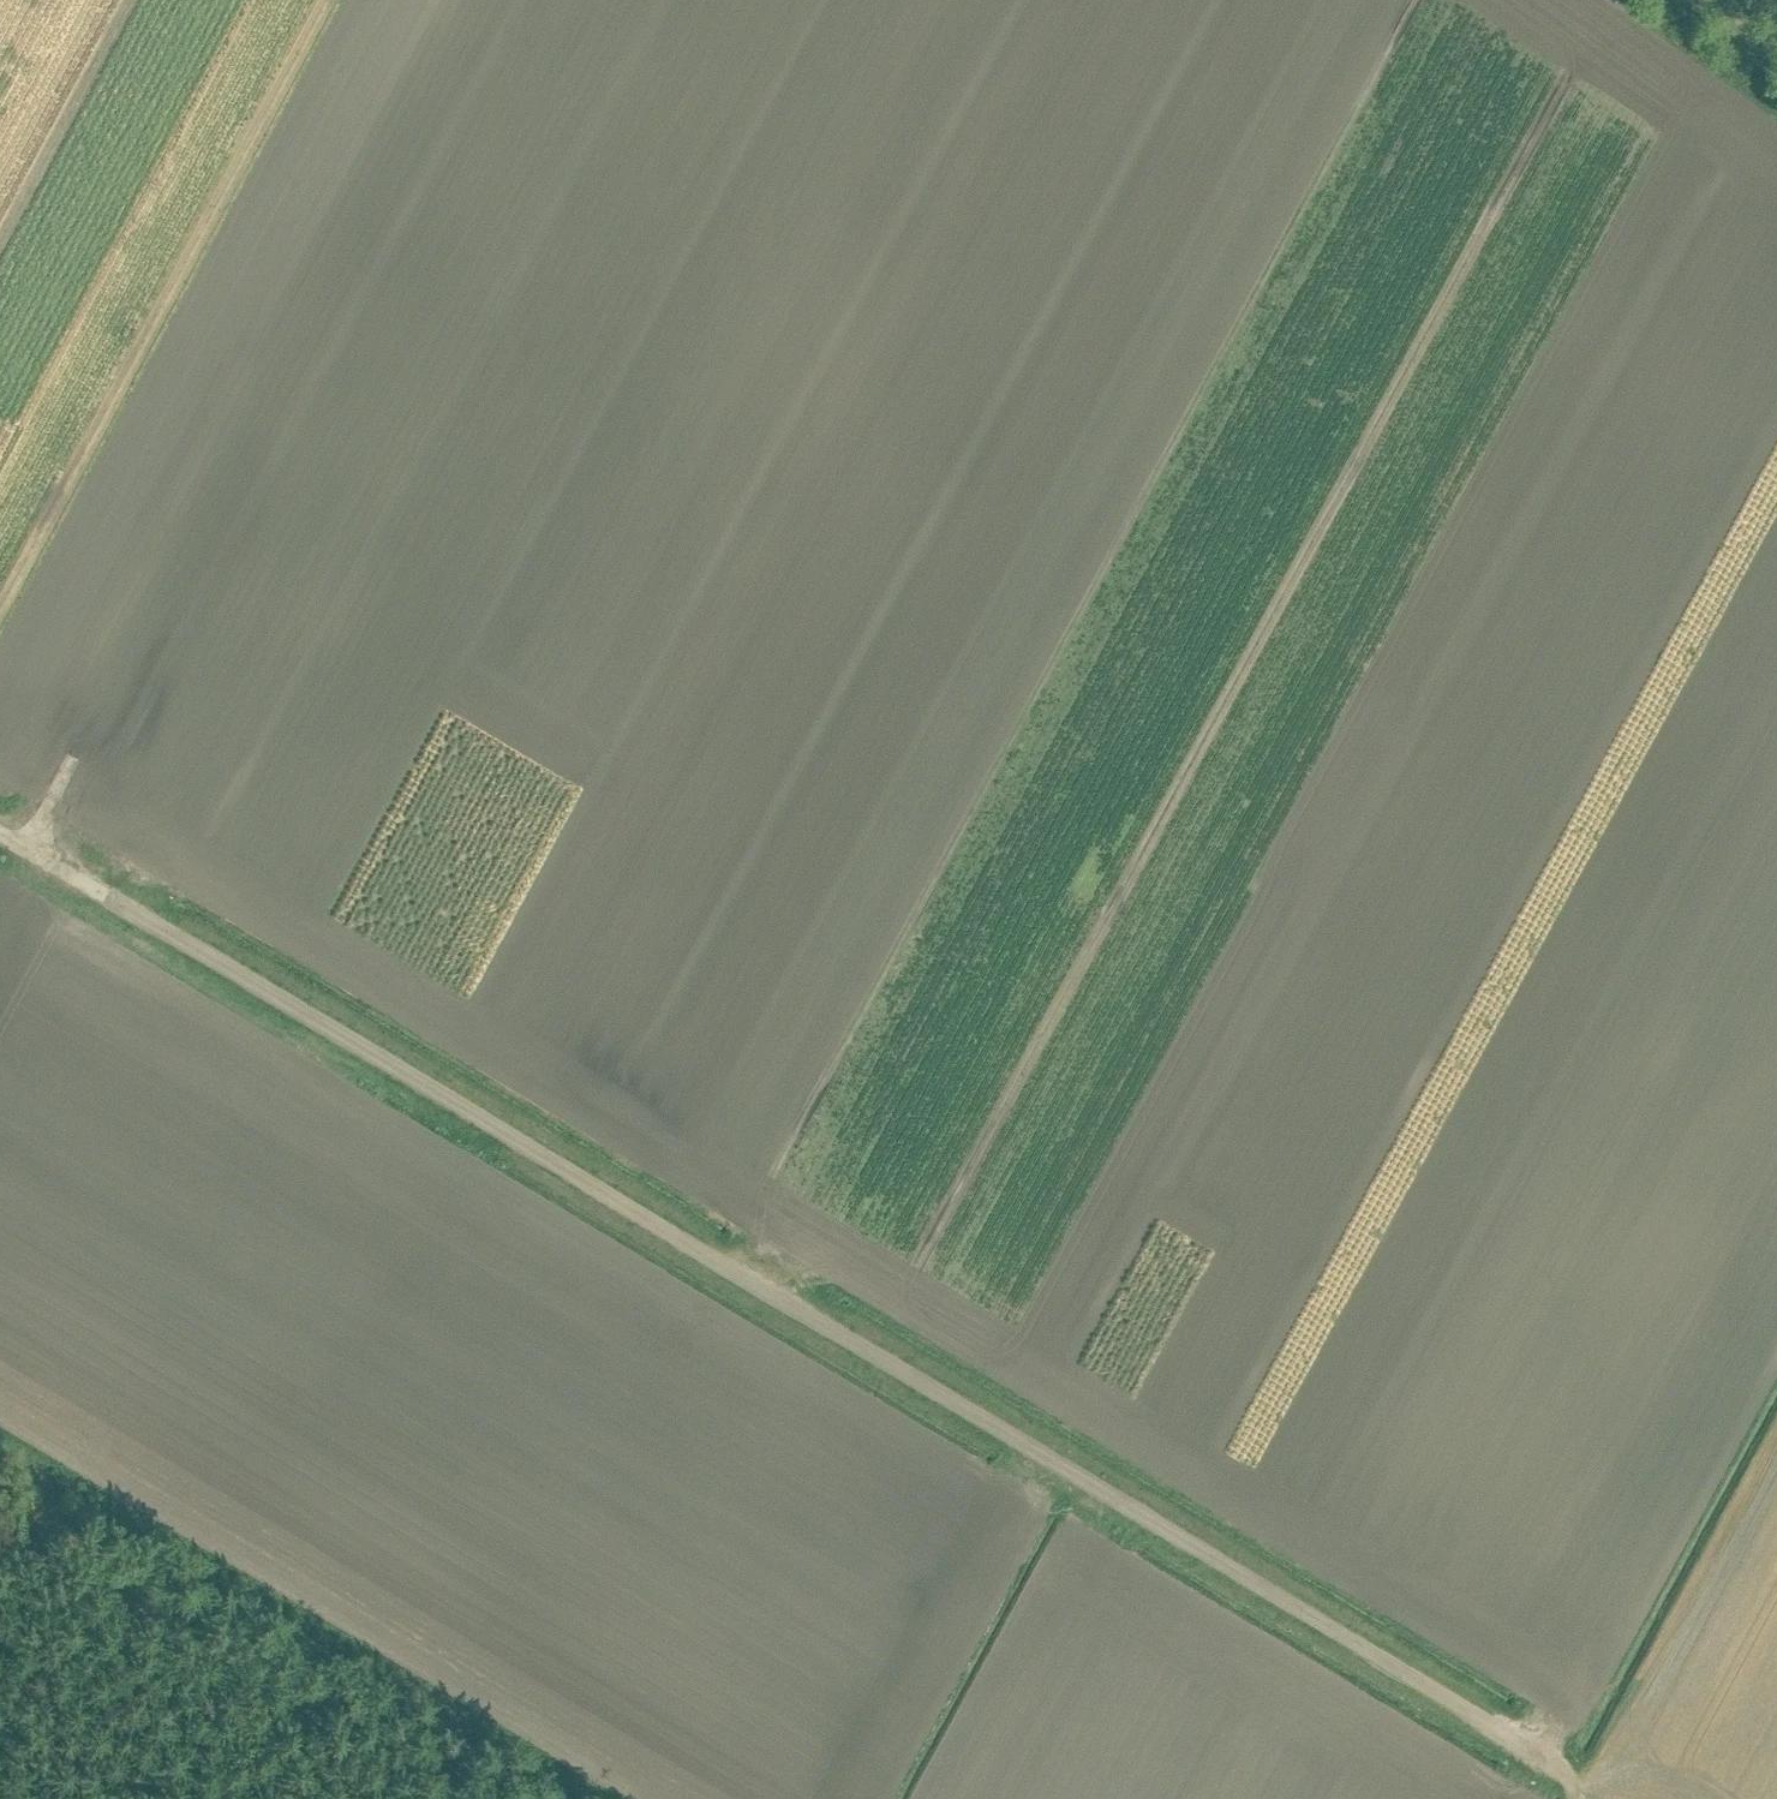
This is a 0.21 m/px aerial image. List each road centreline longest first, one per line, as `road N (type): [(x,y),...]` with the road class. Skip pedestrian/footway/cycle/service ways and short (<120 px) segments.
road 1 (track): [(0,833),(1456,1702),(1554,1767),(1573,1785),(1571,1798)]

